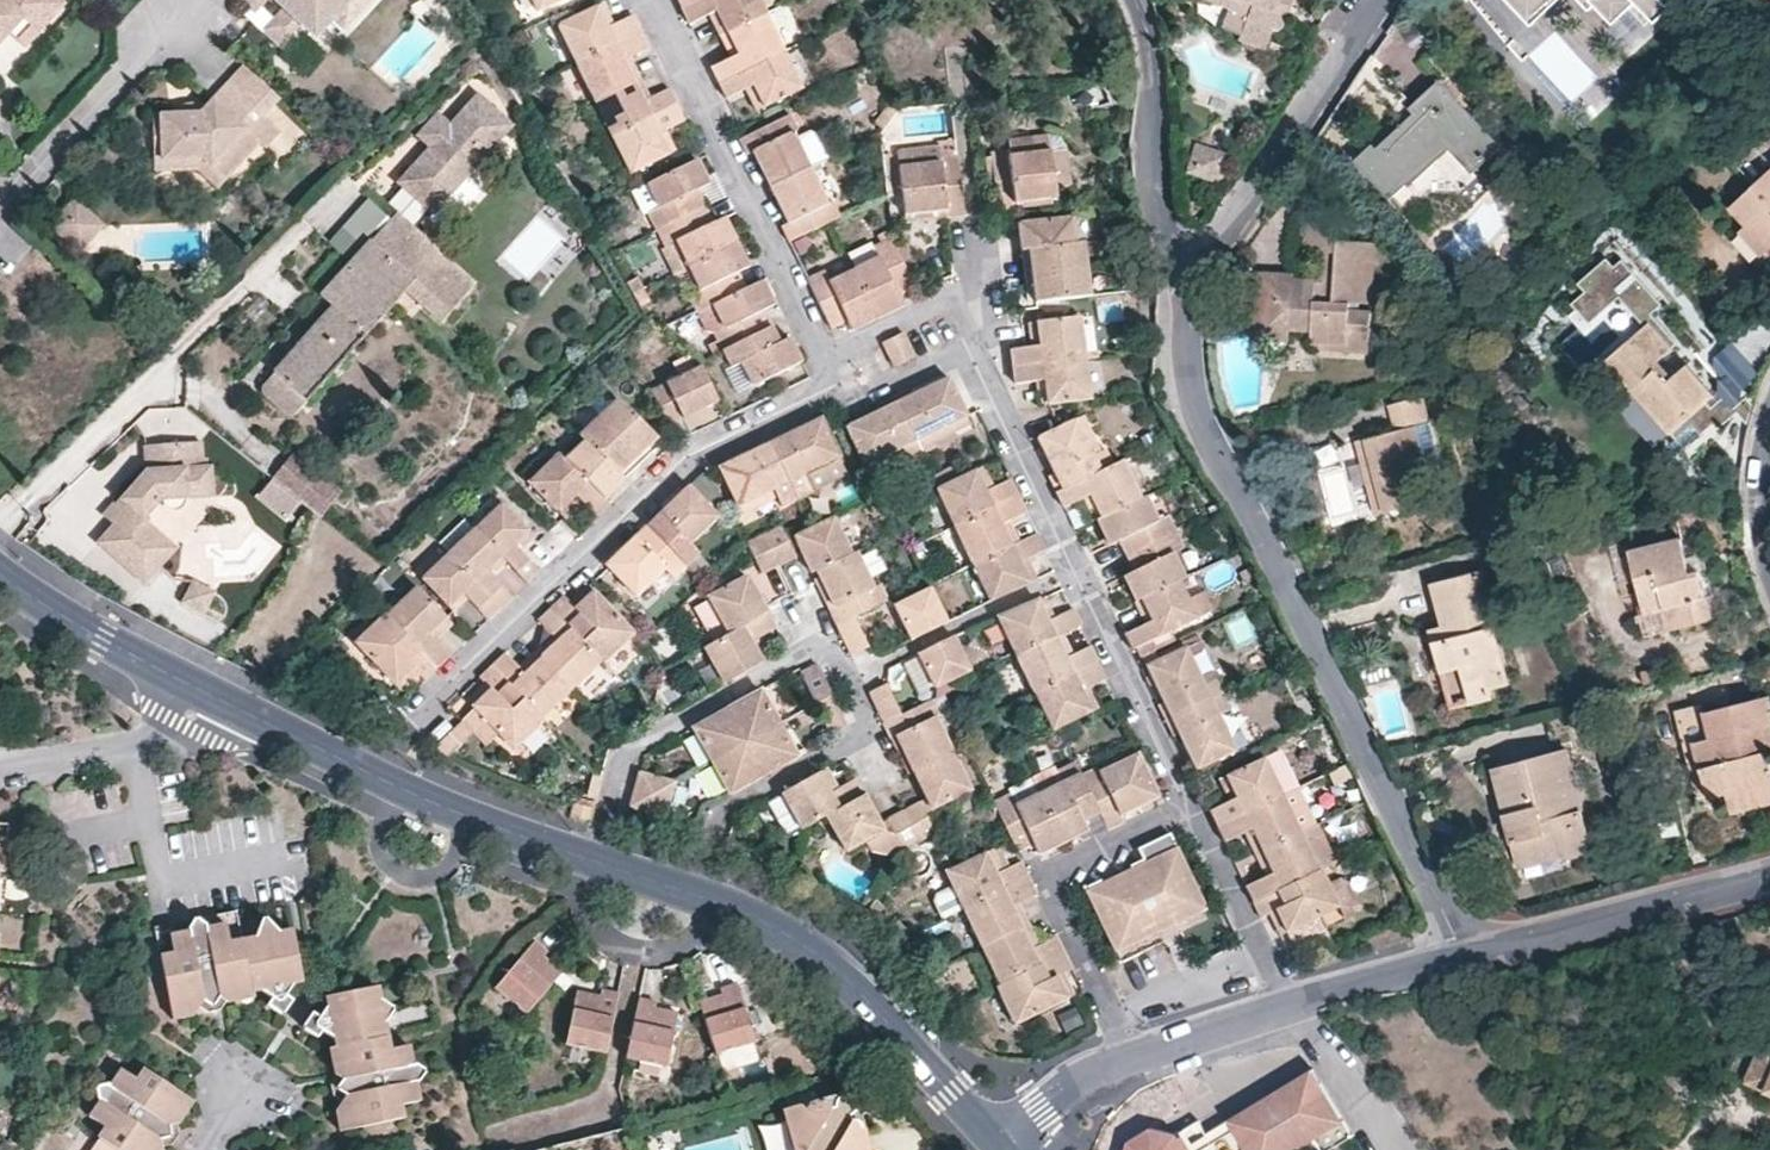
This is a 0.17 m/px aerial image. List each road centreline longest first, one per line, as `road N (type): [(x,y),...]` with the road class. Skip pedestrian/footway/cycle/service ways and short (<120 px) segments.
road 1 (residential): [(1201,272),(1187,341),(1205,432),(1398,812),(1459,955)]
road 2 (residential): [(360,772),(686,458),(841,384)]
road 3 (residential): [(972,355),(1190,810)]
road 4 (track): [(0,533),(309,226)]
road 5 (residential): [(829,356),(654,0)]
road 6 (residential): [(1000,1148),(828,966),(782,935),(707,904)]
road 7 (residential): [(1128,1064),(1048,887),(1051,875),(1190,810)]
road 8 (residential): [(826,646),(625,759),(589,864)]
road 9 (residential): [(1201,272),(1374,0)]
road 10 (residential): [(1459,955),(1769,879)]
road 11 (residential): [(1132,0),(1150,33),(1149,195),(1161,237),(1201,272)]
road 12 (residential): [(707,904),(720,825),(869,735)]
road 13 (residential): [(220,702),(0,576)]
road 14 (residential): [(589,864),(466,822),(360,772)]
road 15 (residential): [(220,702),(185,734),(0,775)]
road 16 (residential): [(1190,810),(1287,999)]
road 17 (residential): [(1287,999),(1386,1130),(1390,1149)]
road 18 (residential): [(1459,955),(1287,999)]
road 19 (residential): [(1287,999),(1128,1064)]
road 20 (residential): [(841,384),(853,411),(972,355)]
road 21 (residential): [(360,772),(220,702)]
road 22 (residential): [(1128,1064),(1079,1084),(1000,1148)]
road 23 (residential): [(946,306),(829,356)]
road 24 (residential): [(707,904),(589,864)]

